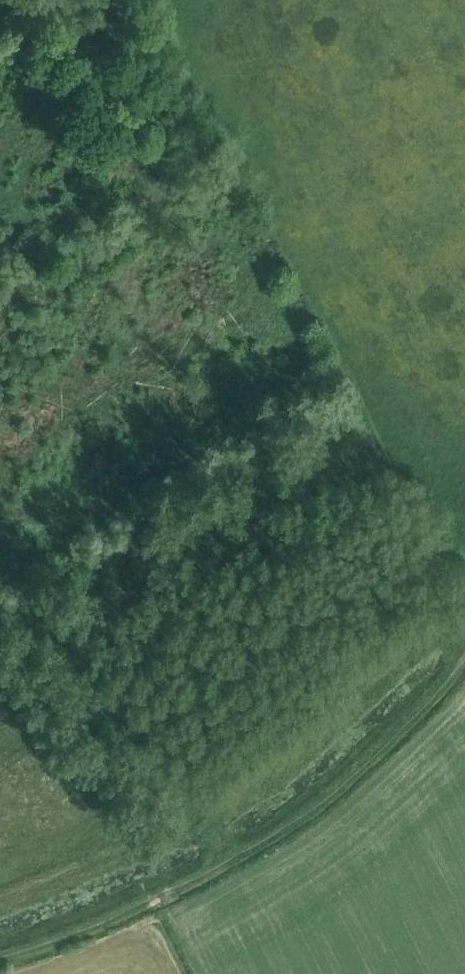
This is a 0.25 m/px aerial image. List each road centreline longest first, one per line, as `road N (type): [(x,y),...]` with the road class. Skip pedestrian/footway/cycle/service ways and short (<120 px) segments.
road 1 (track): [(464,664),(307,822),(93,922),(0,956)]

